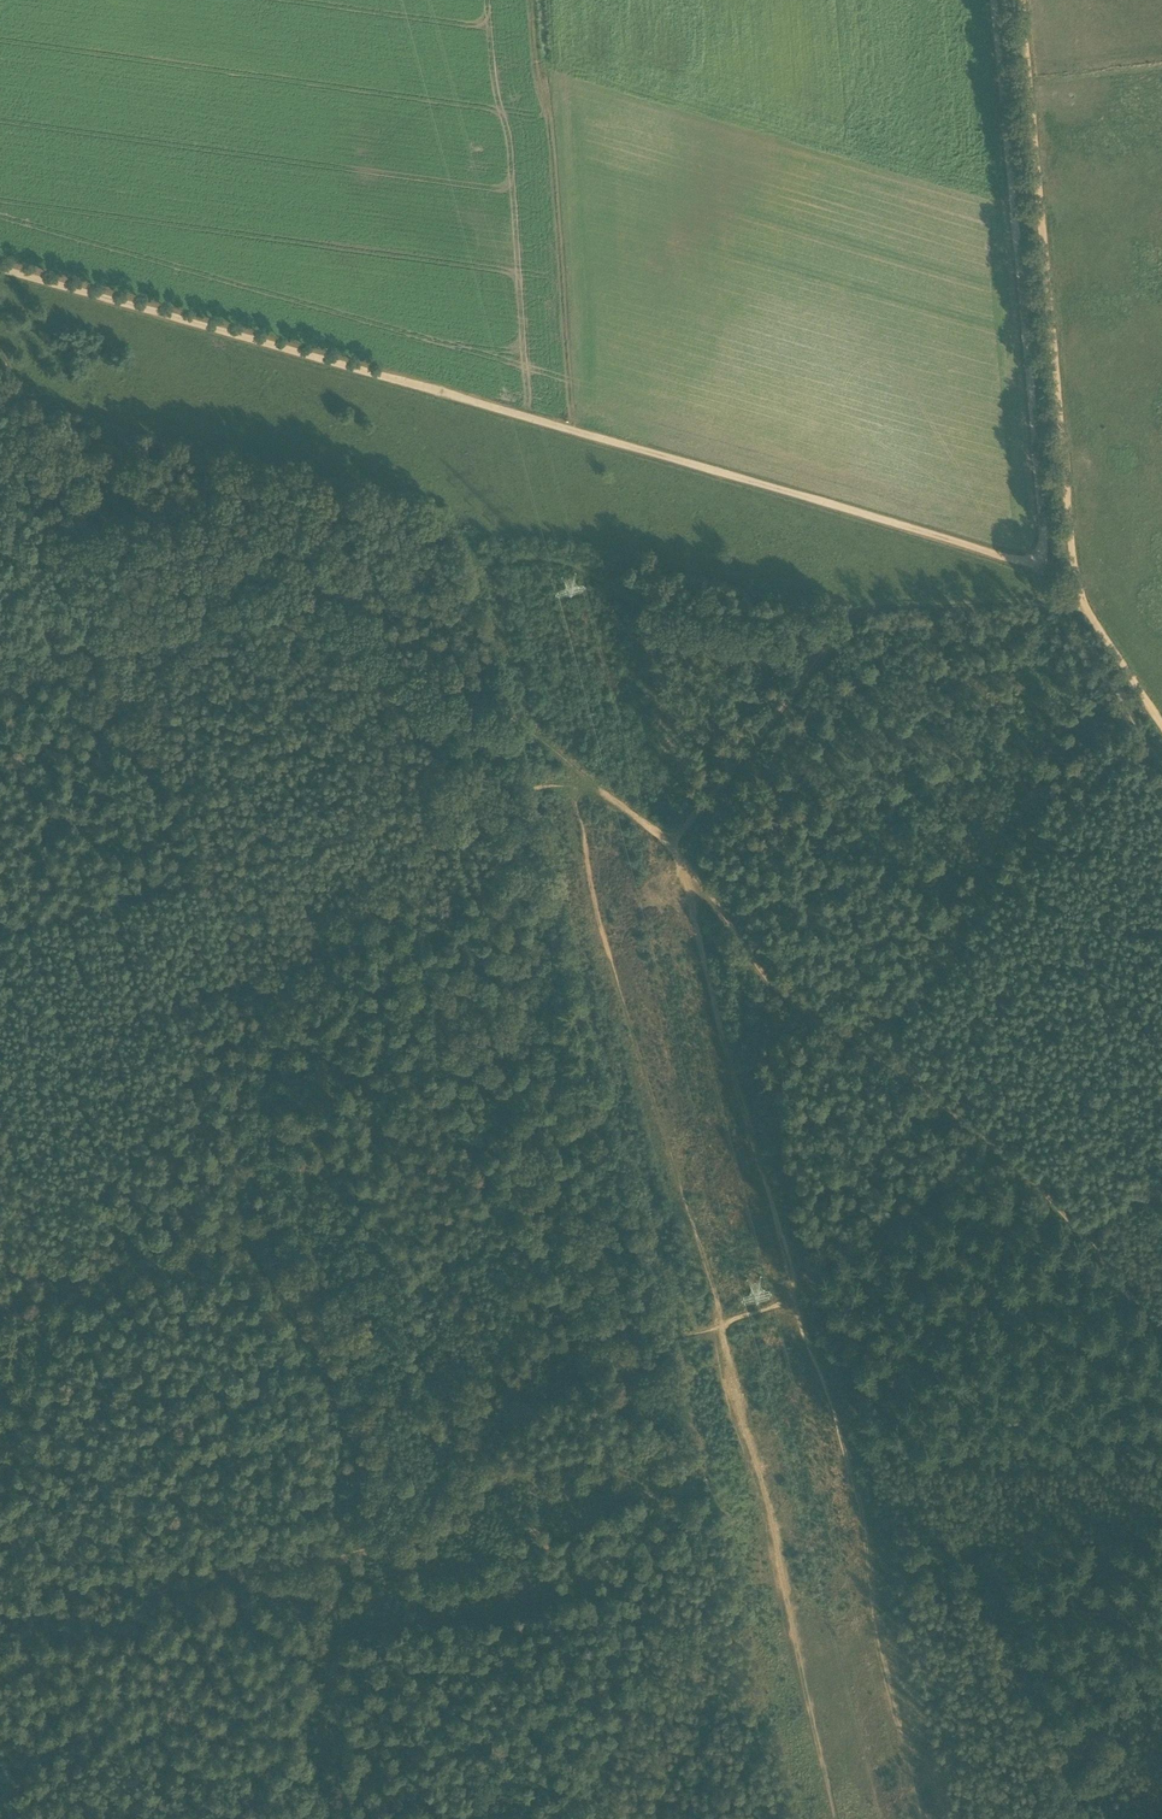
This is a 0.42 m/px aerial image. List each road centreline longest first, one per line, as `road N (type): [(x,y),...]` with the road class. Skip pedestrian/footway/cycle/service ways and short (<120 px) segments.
road 1 (track): [(568,764),(628,1037),(726,1326),(833,1818)]
road 2 (track): [(1039,560),(1014,559),(0,266)]
road 3 (track): [(1024,0),(1077,586),(1085,602)]
road 4 (track): [(1039,560),(1044,543),(994,0)]
road 5 (track): [(931,1818),(879,1619),(875,1549),(795,1290)]
road 6 (track): [(240,1112),(232,1150),(239,1205),(354,1433),(361,1464),(353,1557)]
road 7 (track): [(687,862),(781,992),(1004,1153)]
road 8 (track): [(1,361),(69,456),(171,495),(315,577),(344,602)]
road 9 (track): [(213,871),(508,791),(598,791)]
road 10 (track): [(344,602),(413,672),(512,719),(598,791)]
road 11 (track): [(848,614),(668,838)]
road 12 (track): [(353,1557),(323,1767),(330,1818)]
road 13 (track): [(344,602),(557,557),(588,559)]
road 14 (track): [(1004,1153),(1087,1230),(1161,1325)]
road 15 (track): [(125,645),(344,602)]
road 16 (track): [(0,929),(213,871)]
road 17 (track): [(1085,602),(1161,726)]
road 18 (track): [(0,670),(125,645)]

